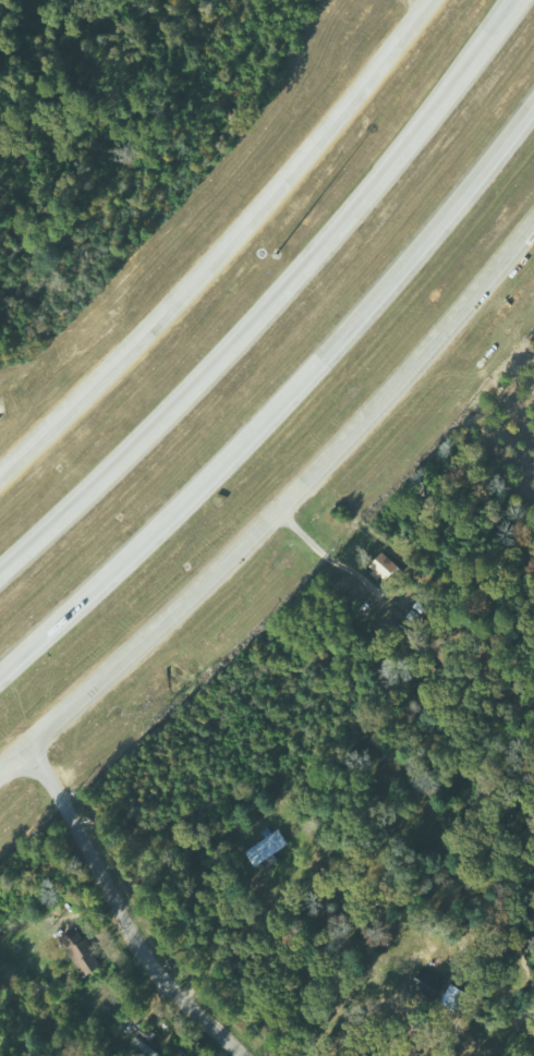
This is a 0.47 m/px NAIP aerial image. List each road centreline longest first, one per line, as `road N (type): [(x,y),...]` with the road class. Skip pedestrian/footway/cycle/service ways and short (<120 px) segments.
road 1 (motorway): [(0,672),(216,468),(427,241),(533,101)]
road 2 (motorway): [(520,0),(197,397),(0,580)]
road 3 (tertiary): [(0,771),(312,472),(533,208)]
road 4 (tertiary): [(430,0),(313,153),(0,496)]
road 5 (tertiary): [(238,1055),(124,932),(33,742)]

